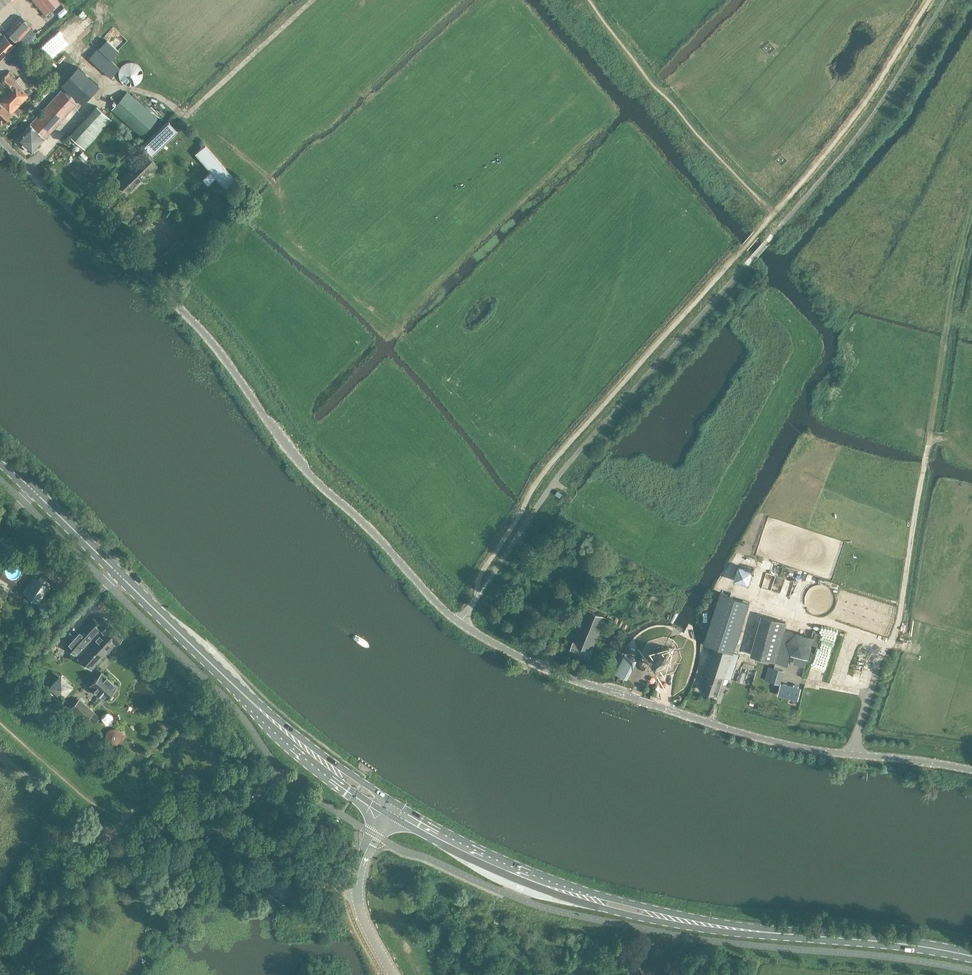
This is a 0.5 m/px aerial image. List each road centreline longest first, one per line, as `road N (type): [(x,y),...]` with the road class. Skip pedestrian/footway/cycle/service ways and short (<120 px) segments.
road 1 (track): [(929,0),(829,149),(543,474),(480,576),(479,594)]
road 2 (unclassified): [(0,139),(210,340),(312,478),(460,622)]
road 3 (unclassified): [(971,770),(739,733),(563,676),(460,622)]
road 4 (primary): [(388,814),(564,896),(666,923),(780,934)]
road 5 (primary): [(780,934),(563,884),(395,803)]
road 6 (track): [(313,0),(186,112),(141,90),(107,86),(29,166)]
road 7 (primary): [(0,460),(244,694)]
road 8 (track): [(929,444),(895,639),(880,652),(853,755)]
road 9 (track): [(971,457),(953,438),(929,444),(971,213)]
road 10 (track): [(774,213),(654,86),(589,0)]
road 11 (primary): [(971,956),(780,934)]
road 12 (primary): [(244,694),(305,755),(388,814)]
road 13 (primary): [(395,803),(244,694)]
road 14 (unclassified): [(392,974),(357,889),(361,862),(388,814)]

